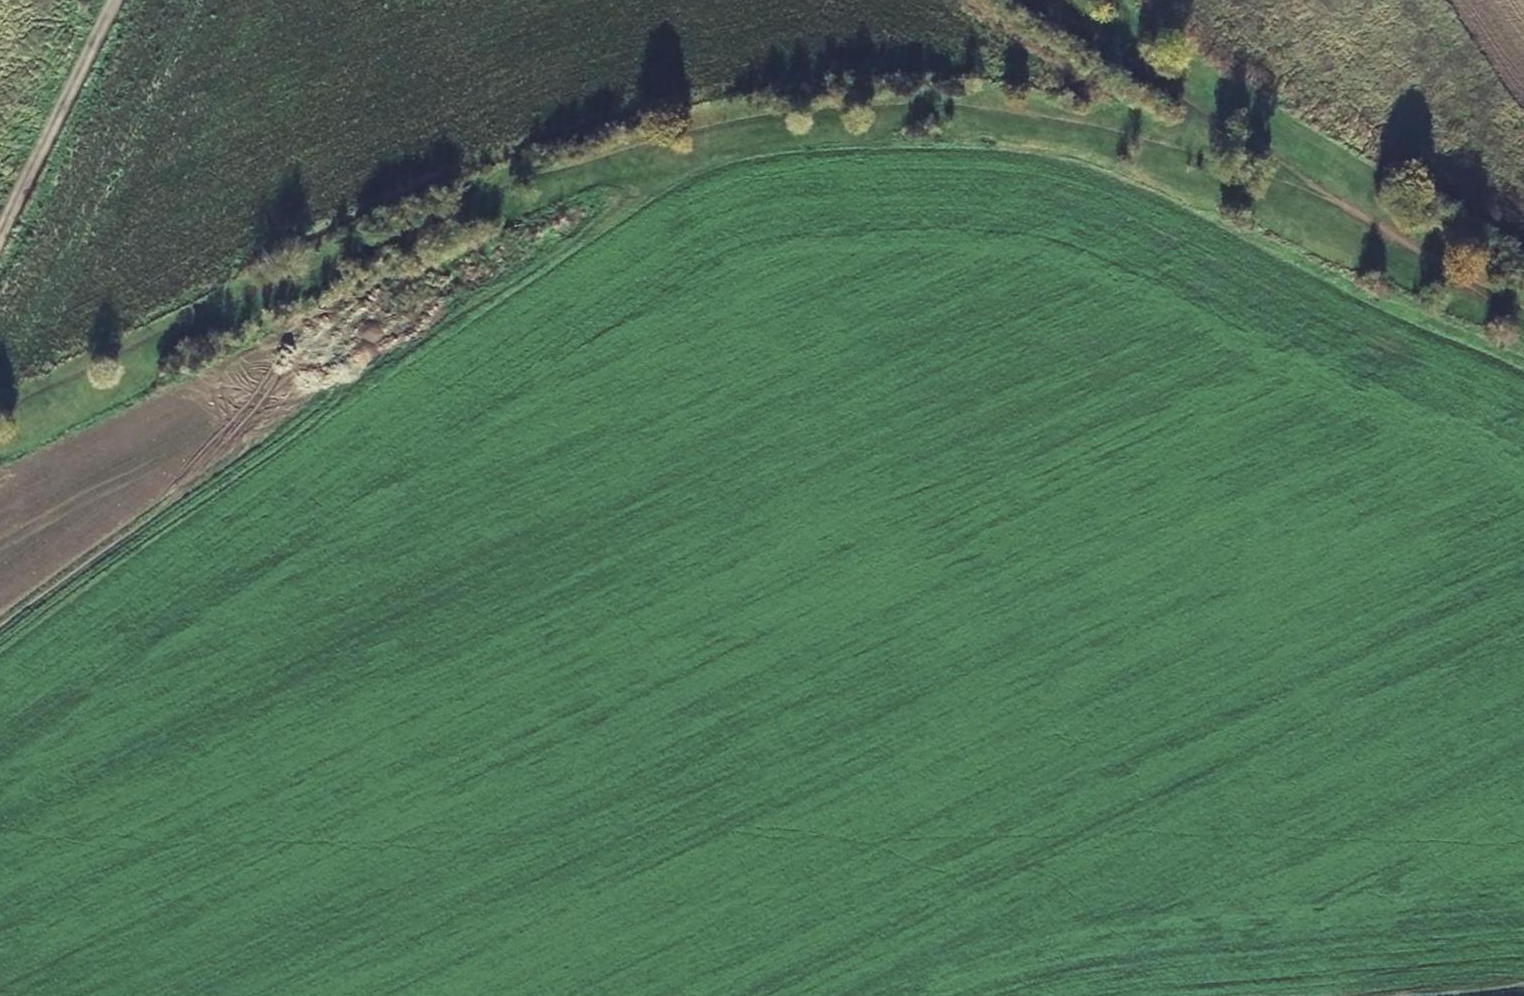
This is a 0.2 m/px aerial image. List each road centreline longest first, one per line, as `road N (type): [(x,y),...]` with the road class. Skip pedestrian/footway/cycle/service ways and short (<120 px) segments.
road 1 (track): [(121,0),(0,244)]

